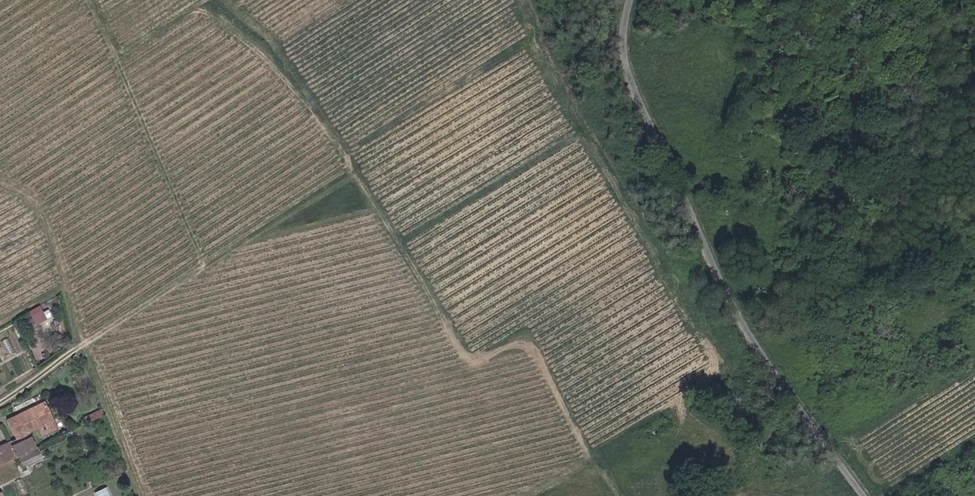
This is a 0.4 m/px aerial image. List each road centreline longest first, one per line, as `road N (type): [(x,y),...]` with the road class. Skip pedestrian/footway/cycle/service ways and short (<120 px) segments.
road 1 (unclassified): [(866,495),(741,306),(637,81),(634,0)]

